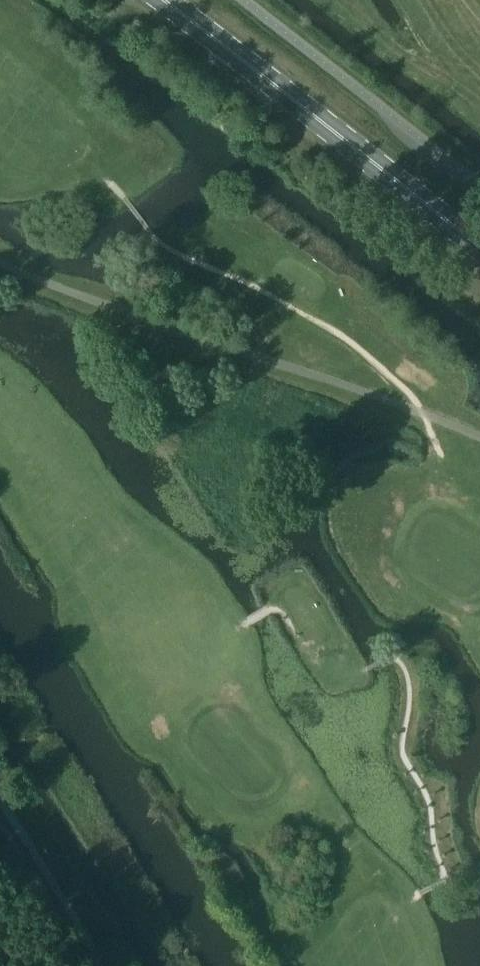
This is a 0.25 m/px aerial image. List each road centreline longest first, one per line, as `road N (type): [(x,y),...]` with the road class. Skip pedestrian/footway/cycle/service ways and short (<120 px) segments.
road 1 (track): [(438,965),(397,870),(260,699),(220,586),(144,517),(48,384),(0,357)]
road 2 (primary): [(479,247),(164,0)]
road 3 (track): [(413,896),(447,878),(449,868),(414,765),(399,608)]

